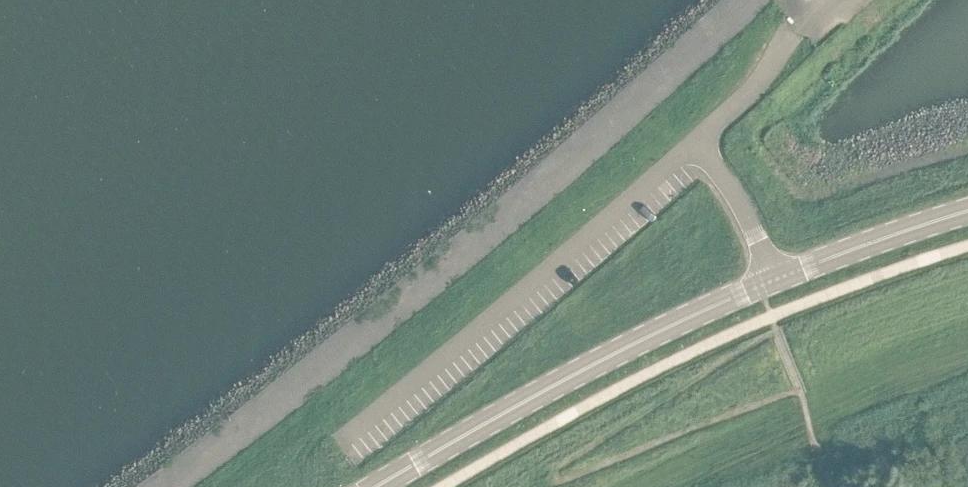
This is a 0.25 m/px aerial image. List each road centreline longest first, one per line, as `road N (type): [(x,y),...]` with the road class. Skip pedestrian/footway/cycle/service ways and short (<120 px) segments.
road 1 (secondary): [(333,486),(657,304),(871,217),(967,190)]

